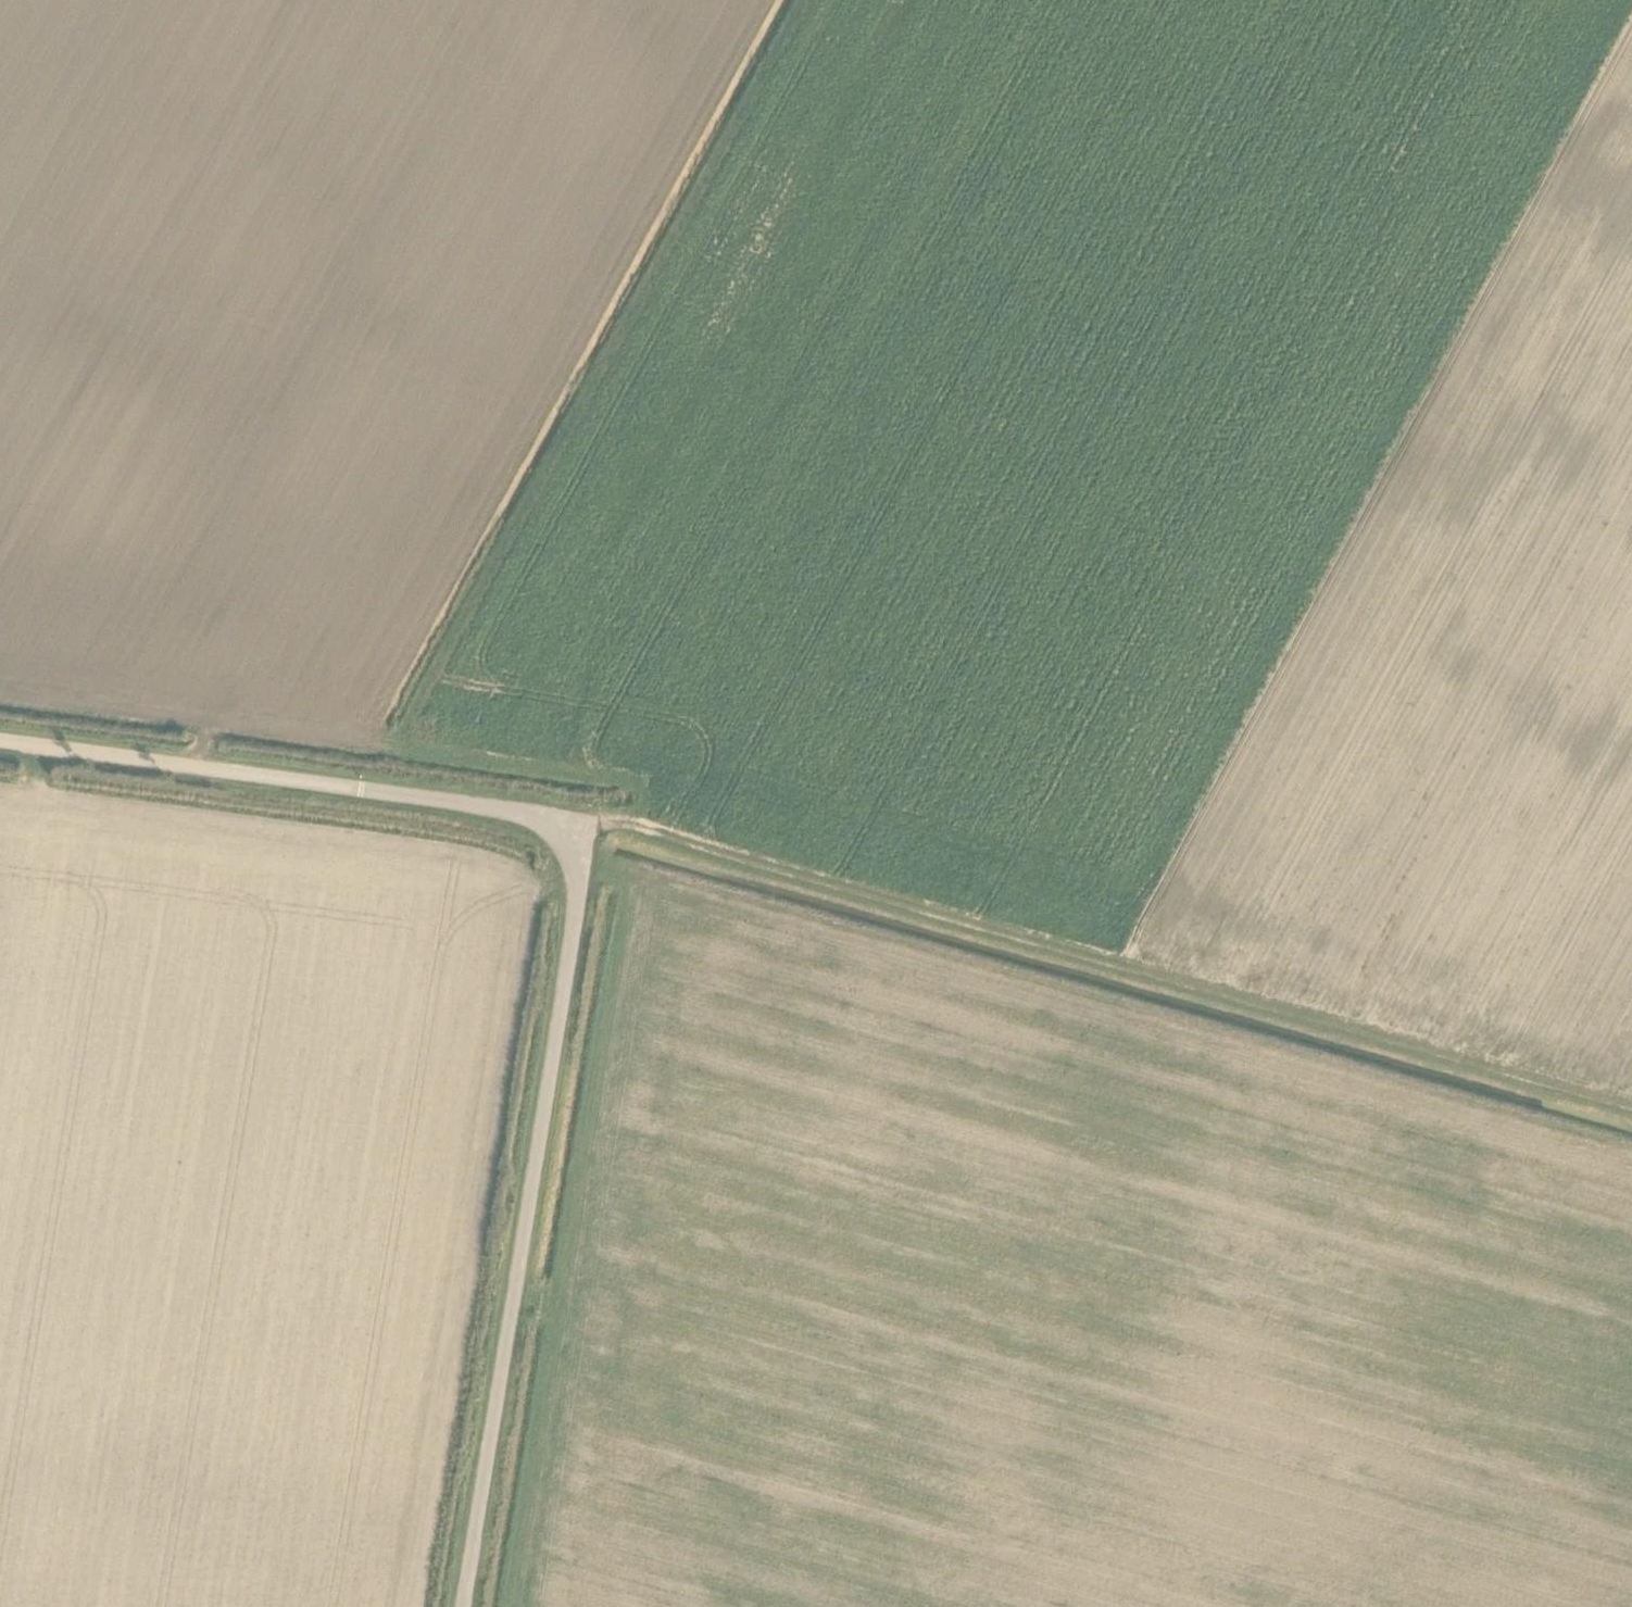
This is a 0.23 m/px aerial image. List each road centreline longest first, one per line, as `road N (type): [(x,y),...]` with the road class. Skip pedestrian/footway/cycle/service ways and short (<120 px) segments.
road 1 (unclassified): [(458,1606),(568,901),(567,847),(552,823),(155,762),(0,748)]

